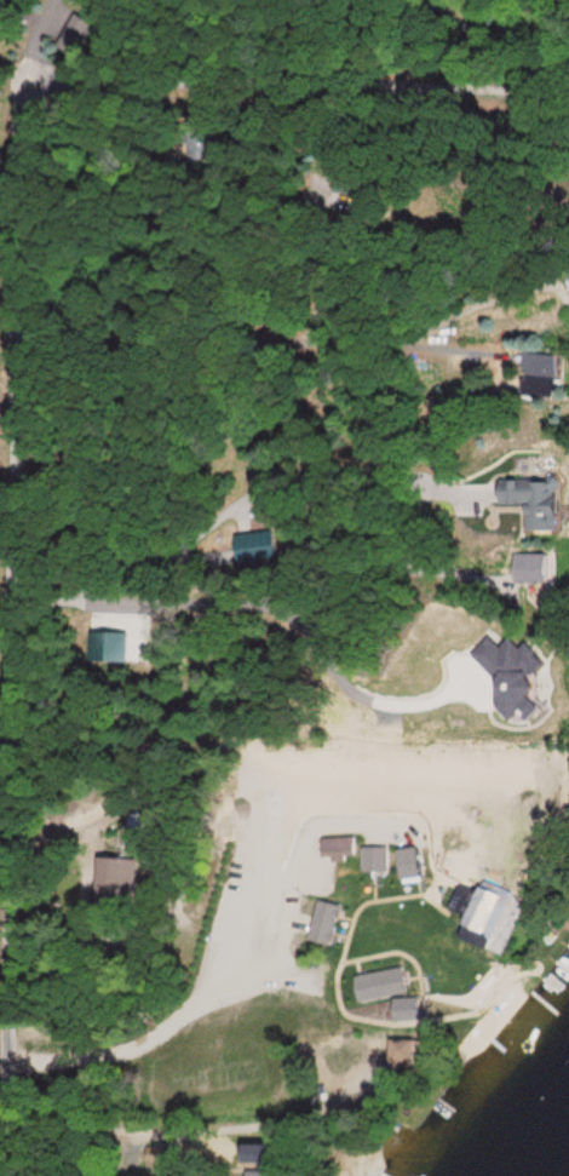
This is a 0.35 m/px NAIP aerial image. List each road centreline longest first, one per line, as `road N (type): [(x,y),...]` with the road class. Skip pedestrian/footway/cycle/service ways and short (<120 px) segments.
road 1 (residential): [(16,1175),(21,334),(28,254)]
road 2 (residential): [(28,254),(50,125),(77,90),(286,90),(529,125),(568,117)]
road 3 (residential): [(21,334),(289,335),(397,327),(553,274)]
road 4 (residential): [(21,444),(473,455)]
road 5 (residential): [(329,452),(327,638),(334,688),(350,709),(387,722),(444,727)]

